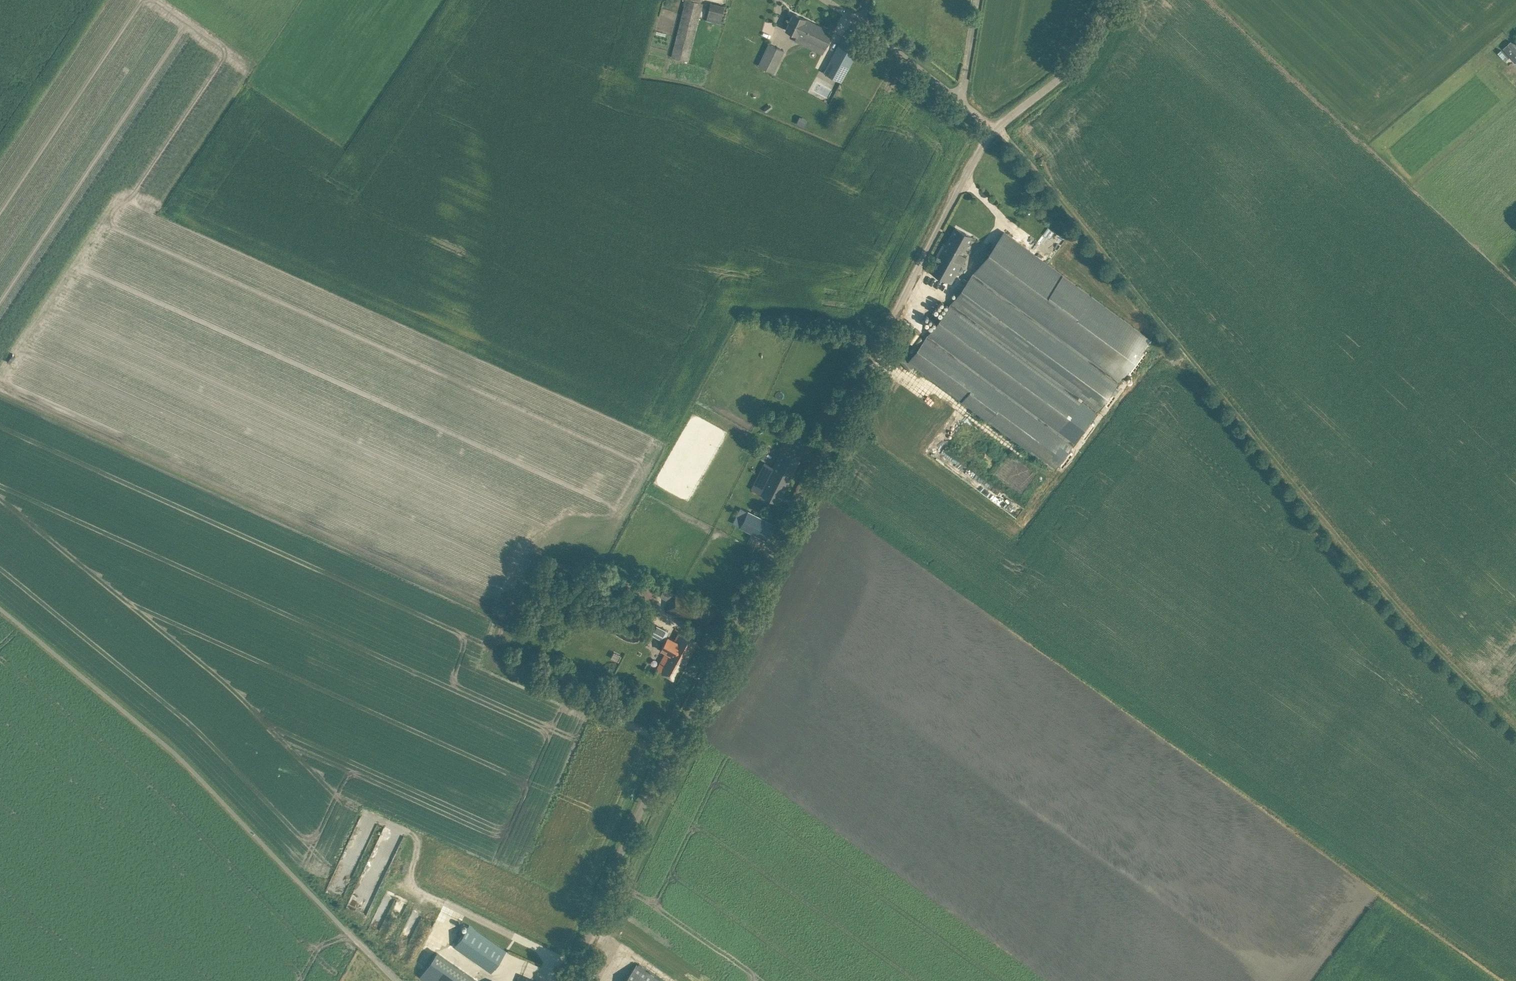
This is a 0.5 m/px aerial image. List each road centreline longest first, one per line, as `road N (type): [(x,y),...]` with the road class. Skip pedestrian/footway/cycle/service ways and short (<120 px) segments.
road 1 (unclassified): [(571,980),(628,834),(992,124)]
road 2 (track): [(992,124),(1402,616),(1515,727)]
road 3 (unclassified): [(992,124),(838,0)]
road 4 (unclassified): [(992,124),(1054,75),(1107,0)]

